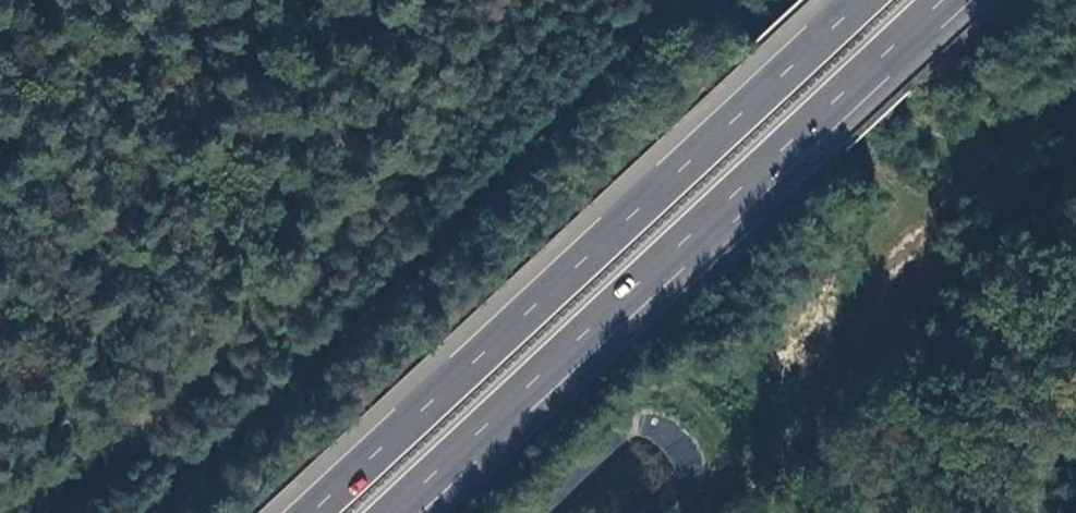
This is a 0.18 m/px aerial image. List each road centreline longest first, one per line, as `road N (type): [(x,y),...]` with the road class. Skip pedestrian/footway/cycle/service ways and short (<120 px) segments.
road 1 (motorway): [(863,0),(311,512)]
road 2 (motorway): [(390,512),(940,0)]

